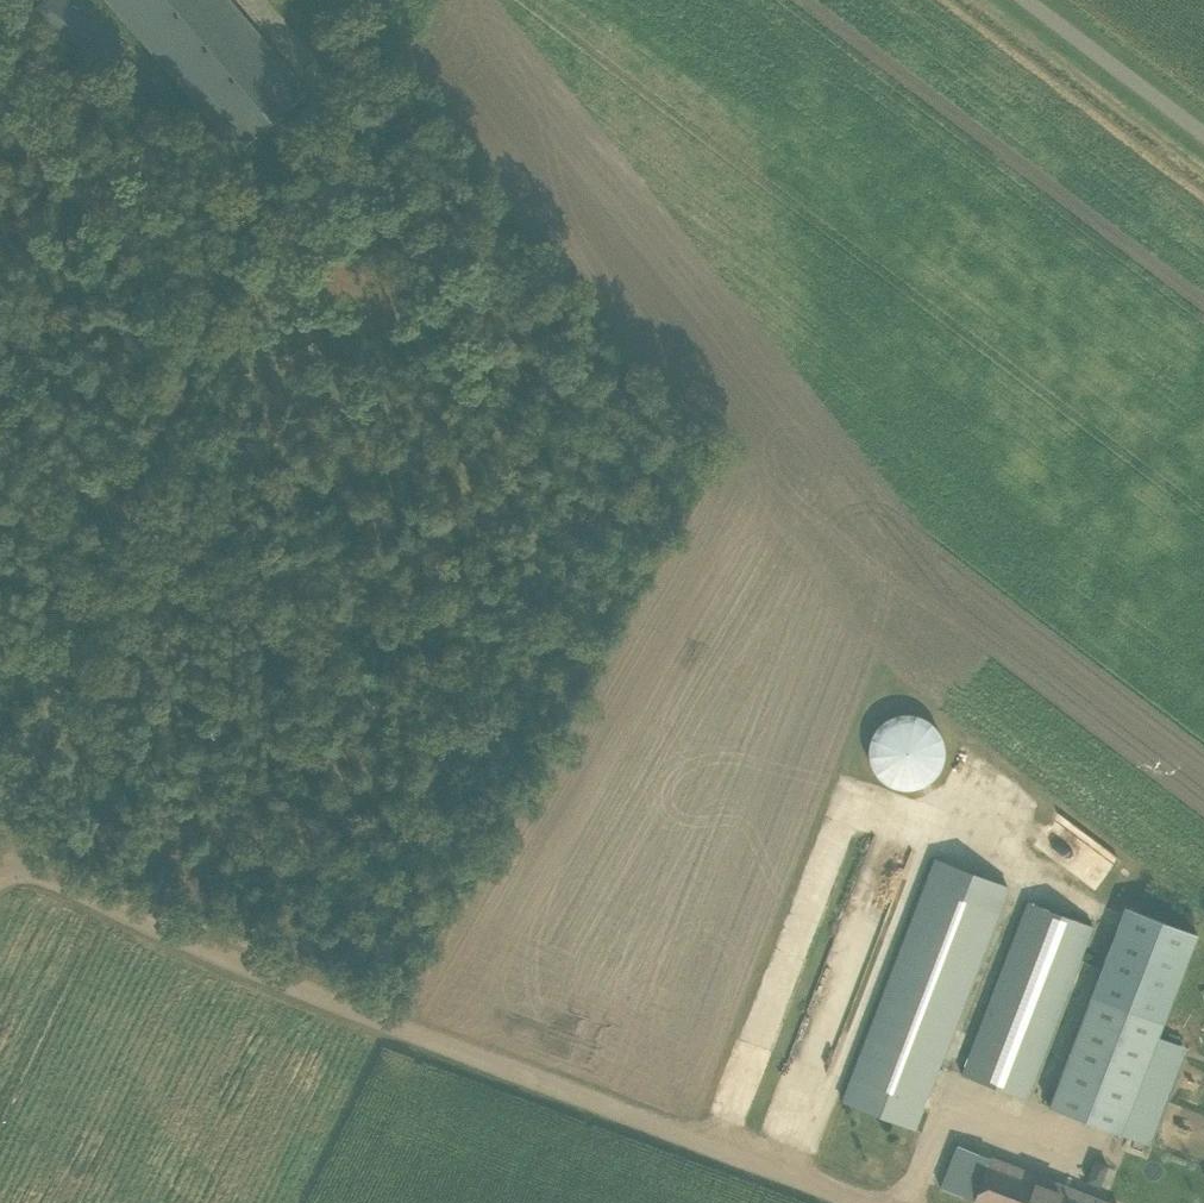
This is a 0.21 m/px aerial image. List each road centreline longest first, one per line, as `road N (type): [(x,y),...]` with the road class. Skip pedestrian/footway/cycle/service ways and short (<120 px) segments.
road 1 (track): [(851,1202),(324,1004),(0,865)]
road 2 (unclassified): [(1203,145),(1012,0)]

